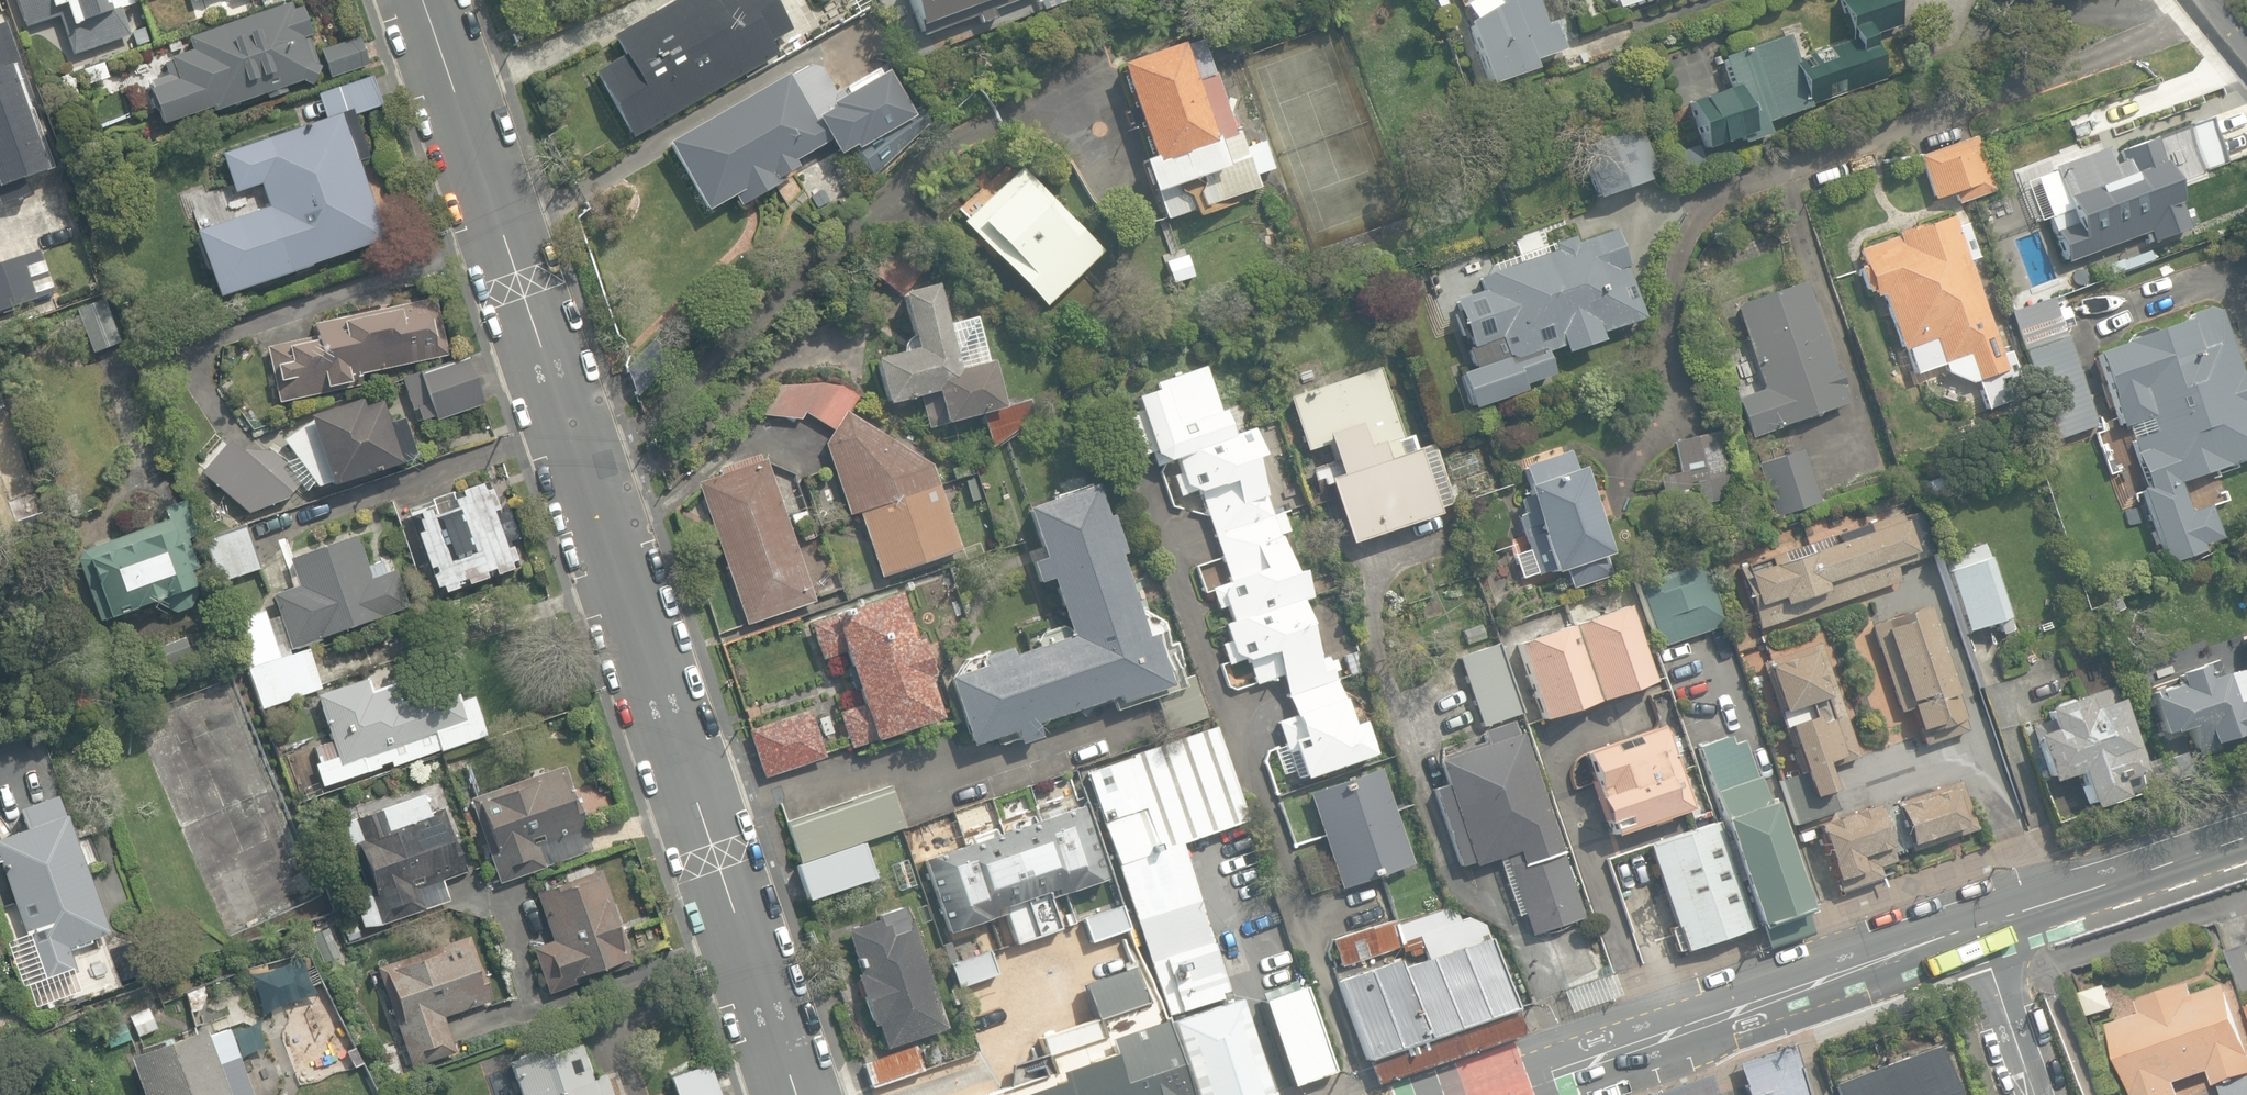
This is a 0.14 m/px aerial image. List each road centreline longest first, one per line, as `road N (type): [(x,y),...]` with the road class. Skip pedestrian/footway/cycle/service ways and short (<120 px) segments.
road 1 (residential): [(795,1094),(434,0)]
road 2 (secondary): [(1976,925),(1489,1094)]
road 3 (secondary): [(2246,834),(1976,925)]
road 4 (residential): [(2035,1094),(1976,925)]

